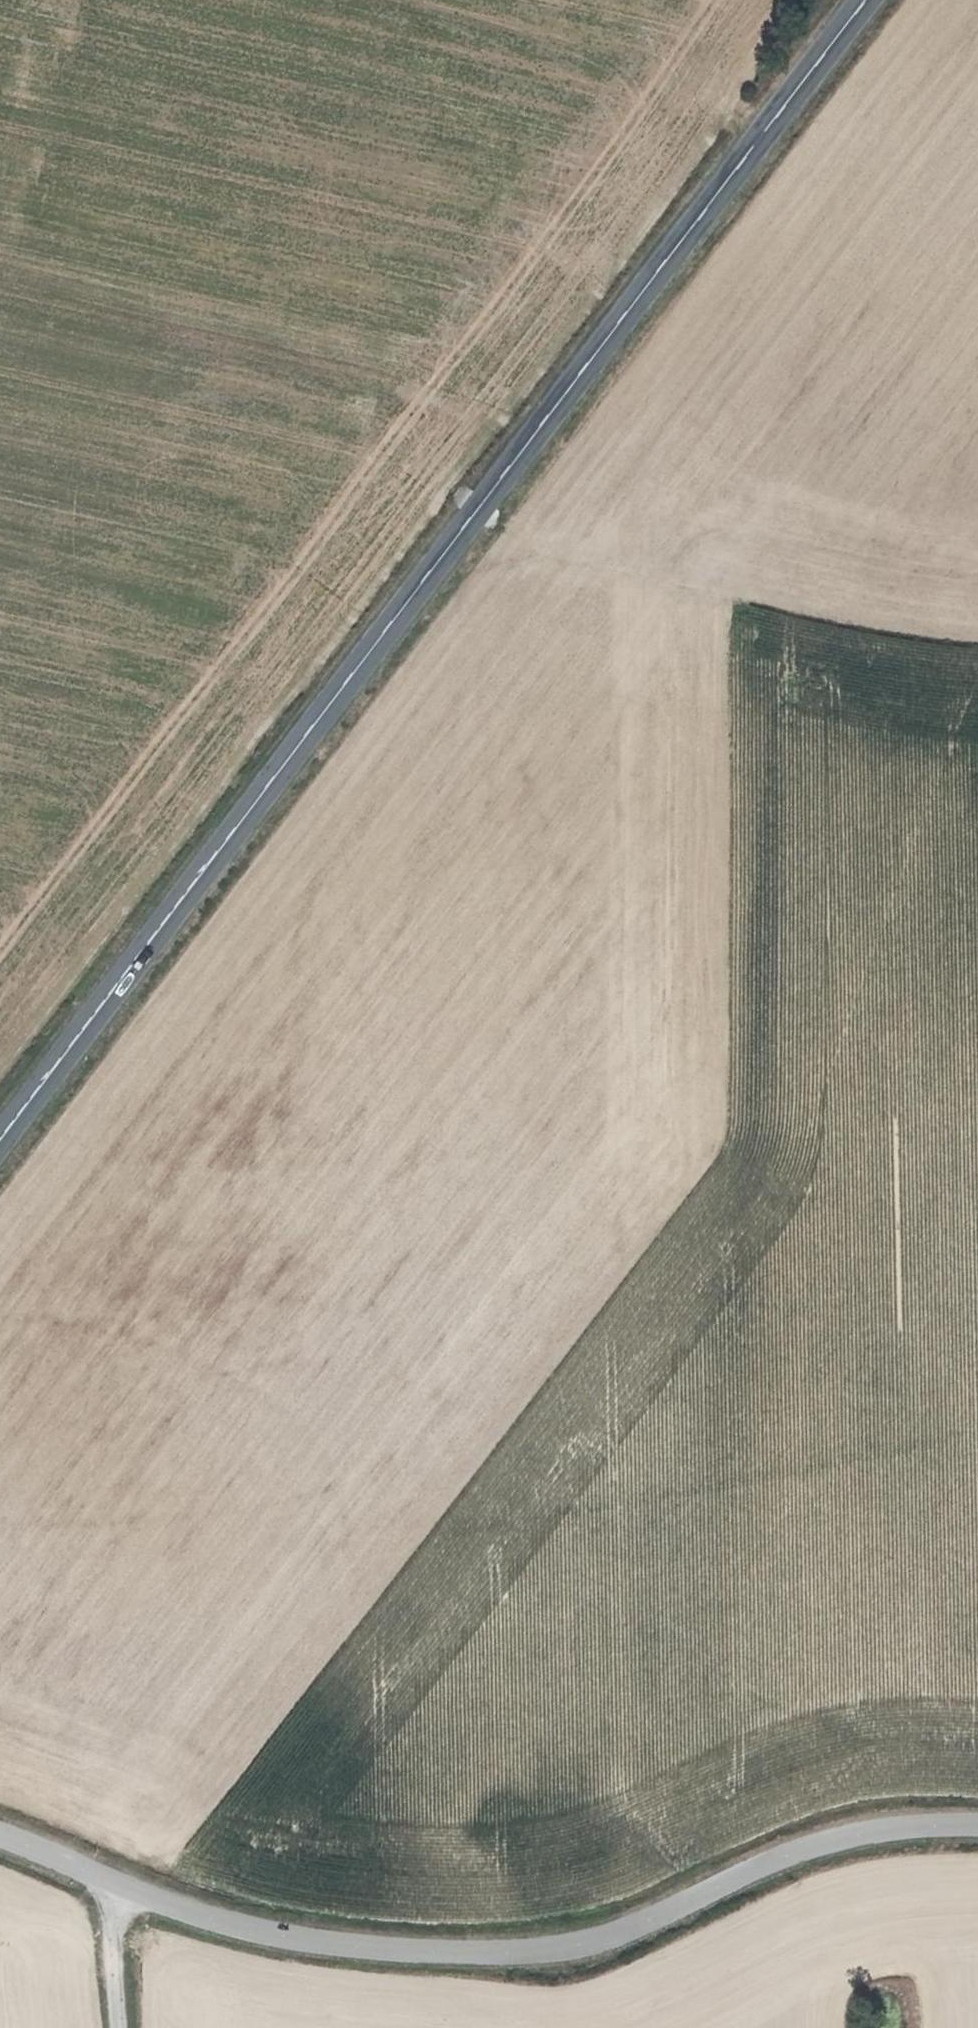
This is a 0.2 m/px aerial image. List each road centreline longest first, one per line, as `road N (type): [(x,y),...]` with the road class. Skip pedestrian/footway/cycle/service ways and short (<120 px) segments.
road 1 (secondary): [(872,0),(0,1150)]
road 2 (tertiary): [(977,1837),(827,1853),(673,1932),(560,1959),(365,1956),(106,1888)]
road 3 (unclassified): [(122,2027),(106,1888)]

